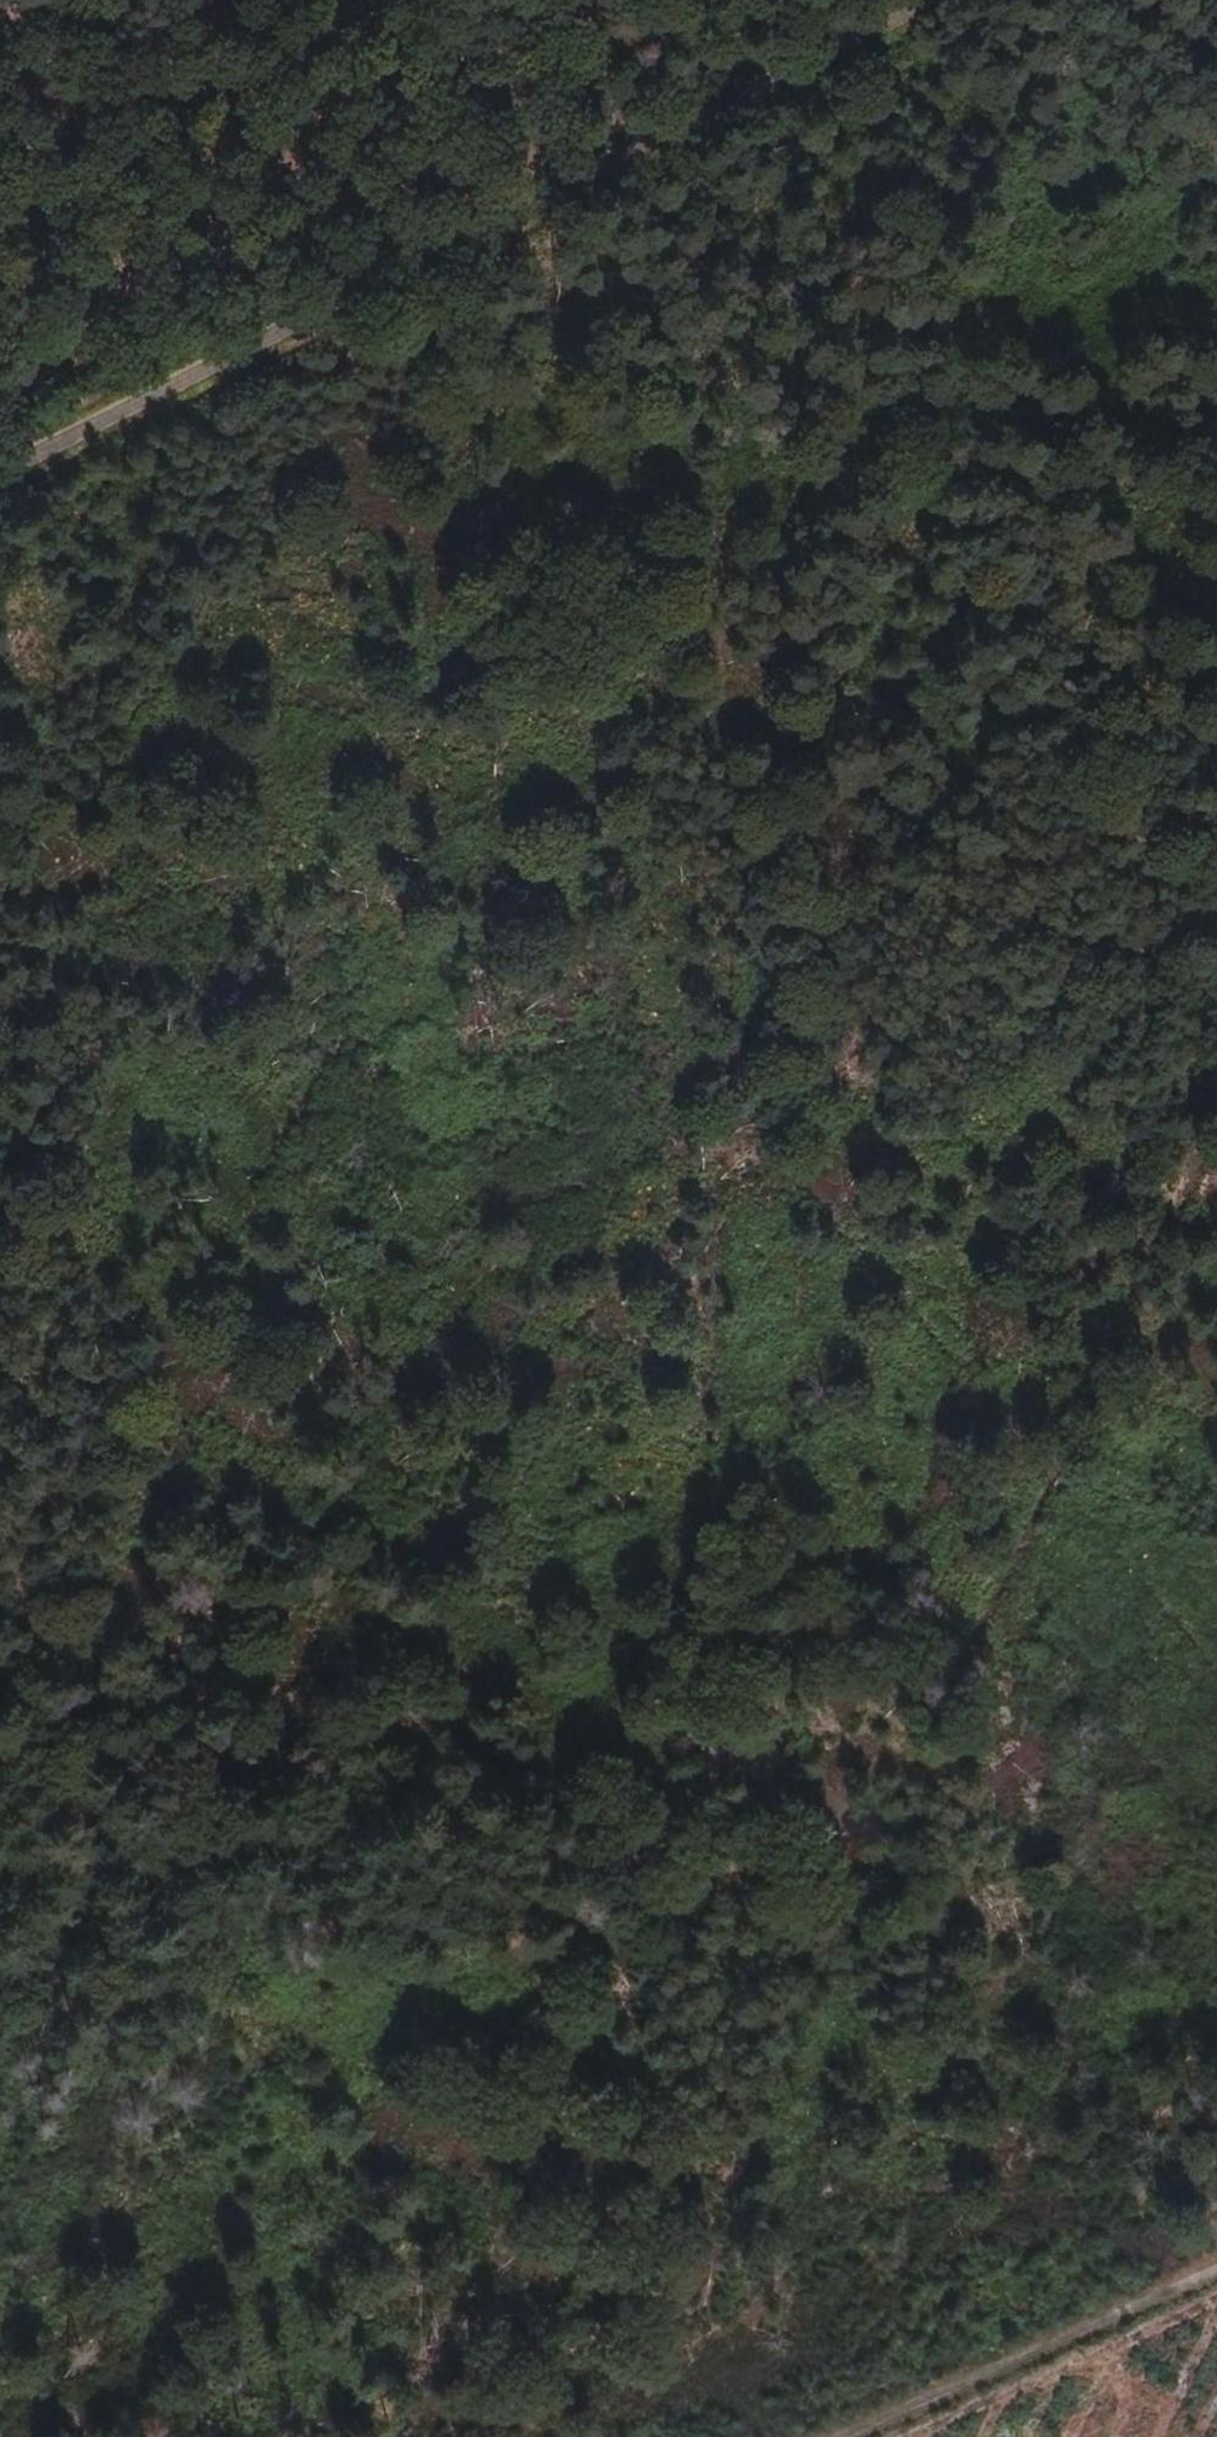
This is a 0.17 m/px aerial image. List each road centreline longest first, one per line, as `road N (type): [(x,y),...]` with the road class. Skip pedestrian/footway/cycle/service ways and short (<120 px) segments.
road 1 (track): [(943,0),(0,474)]
road 2 (track): [(846,2436),(1216,2271)]

